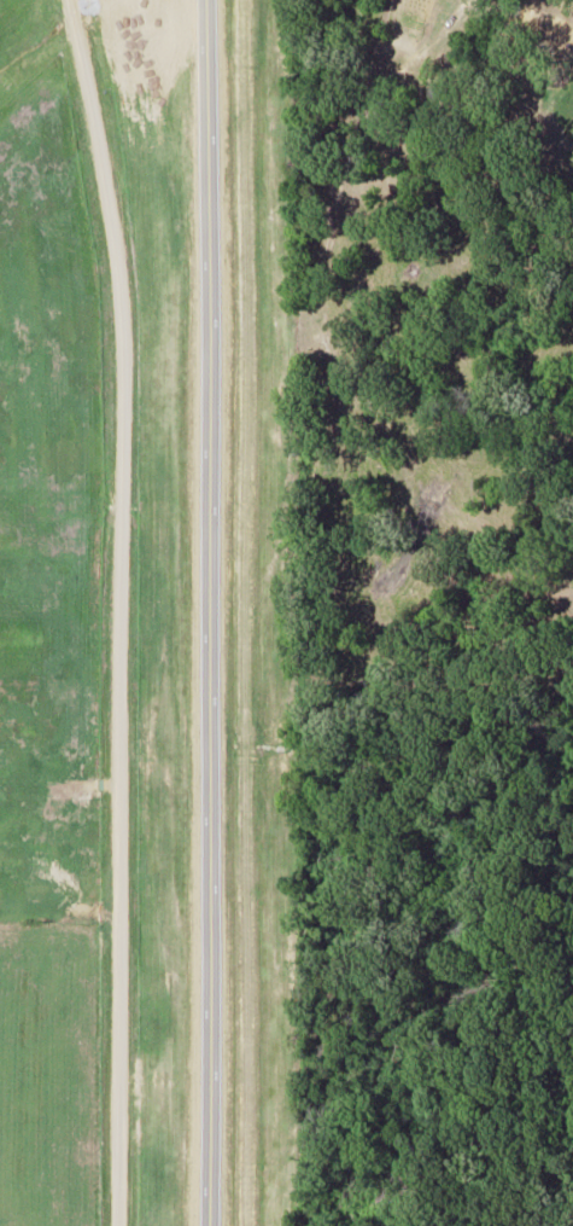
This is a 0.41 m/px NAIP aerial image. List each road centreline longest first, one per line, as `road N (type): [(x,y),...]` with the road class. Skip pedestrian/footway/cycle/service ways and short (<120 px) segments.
road 1 (residential): [(116,1225),(105,176),(75,0)]
road 2 (tertiary): [(209,1225),(207,0)]

